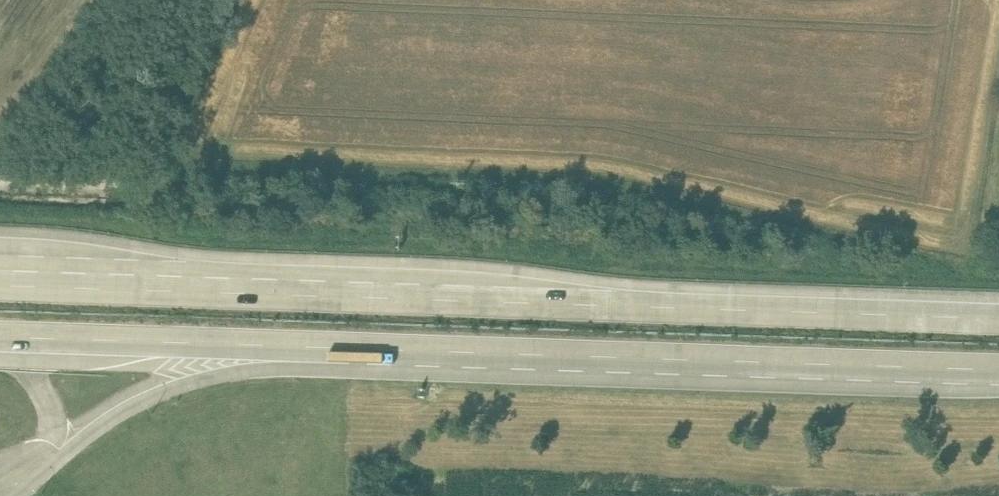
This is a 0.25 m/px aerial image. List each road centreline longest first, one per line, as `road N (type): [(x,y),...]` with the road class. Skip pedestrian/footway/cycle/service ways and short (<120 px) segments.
road 1 (motorway): [(998,318),(0,286)]
road 2 (motorway): [(0,337),(998,369)]

